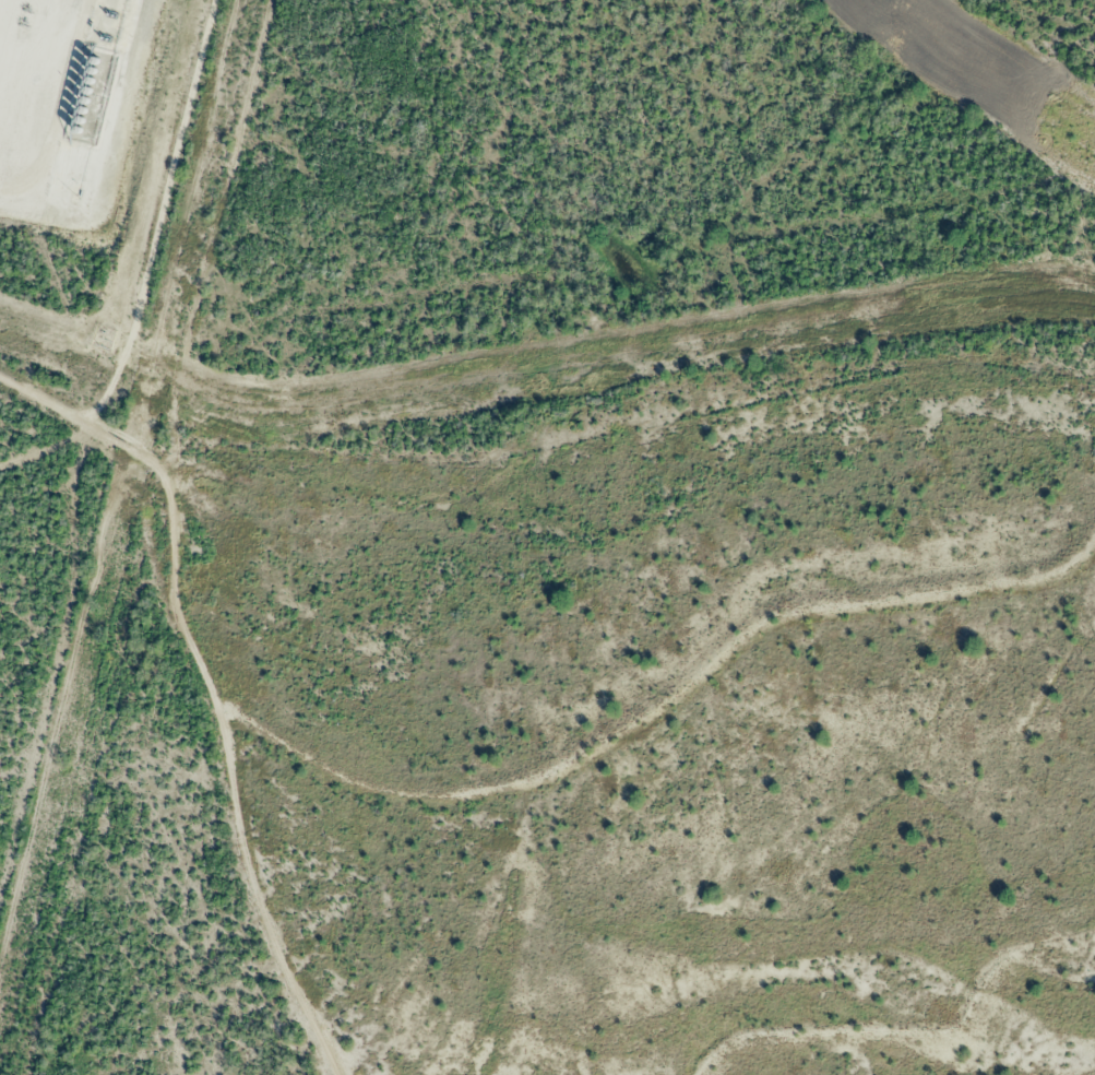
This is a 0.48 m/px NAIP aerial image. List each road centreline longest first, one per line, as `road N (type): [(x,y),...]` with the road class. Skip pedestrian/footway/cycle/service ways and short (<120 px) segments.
road 1 (track): [(150,428),(197,434),(356,503),(624,530),(995,445),(1094,431)]
road 2 (track): [(338,1074),(264,920),(239,834),(224,720),(165,545),(150,428),(128,397),(0,342)]

